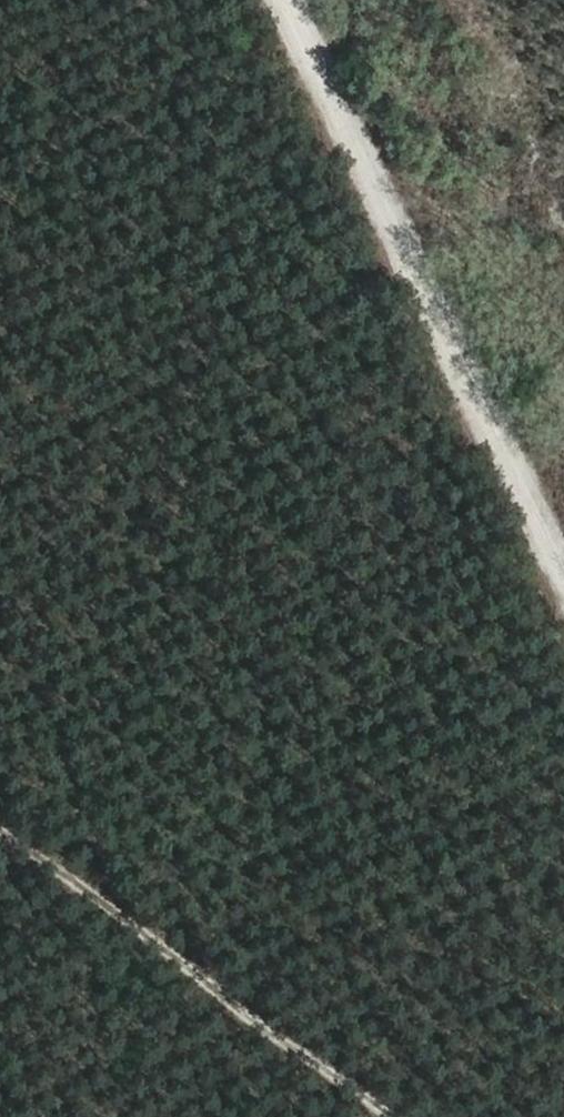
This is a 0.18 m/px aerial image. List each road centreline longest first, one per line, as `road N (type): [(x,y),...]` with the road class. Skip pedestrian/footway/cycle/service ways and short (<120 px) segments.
road 1 (track): [(283,0),(563,576)]
road 2 (track): [(0,835),(388,1116)]

